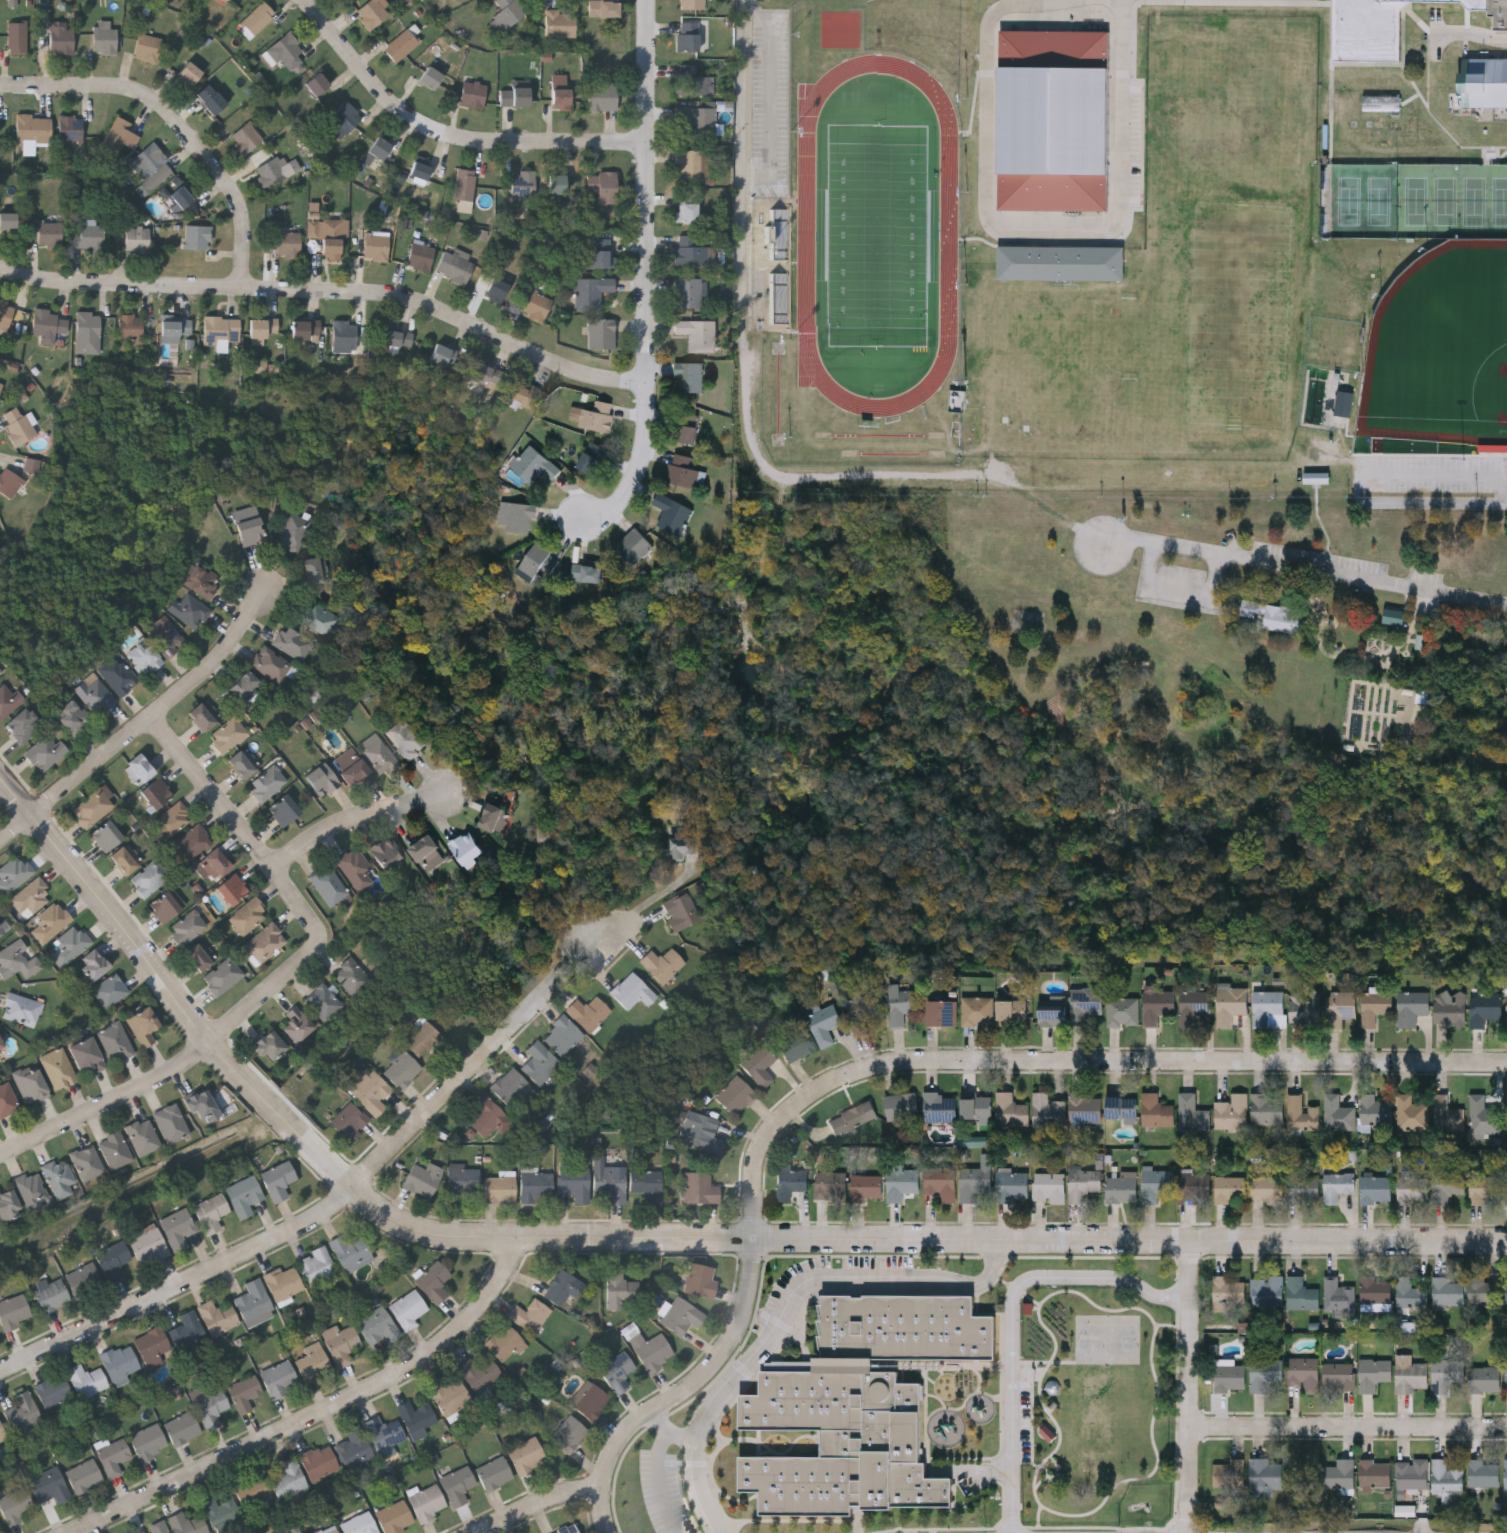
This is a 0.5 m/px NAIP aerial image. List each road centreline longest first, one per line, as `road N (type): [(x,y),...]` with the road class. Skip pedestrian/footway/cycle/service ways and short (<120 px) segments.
road 1 (tertiary): [(1506,1240),(426,1234),(388,1219),(211,1043),(0,777)]
road 2 (residential): [(1506,1062),(908,1061),(828,1086),(760,1141),(743,1304),(726,1351),(616,1441),(599,1510),(608,1532)]
road 3 (residential): [(608,939),(315,1222),(0,1374)]
road 4 (residential): [(0,268),(41,282),(387,295),(436,308),(574,374),(649,380)]
road 5 (residential): [(584,519),(618,508),(645,452),(651,0)]
road 6 (residential): [(518,1237),(511,1271),(443,1346),(384,1384),(77,1532)]
road 7 (residential): [(650,144),(446,137),(413,118),(304,0)]
road 8 (residential): [(319,931),(316,951),(189,1061),(0,1157)]
road 9 (residential): [(0,86),(115,87),(147,95),(235,191),(245,222),(245,289)]
road 10 (residential): [(0,841),(208,670),(265,593)]
road 11 (residential): [(1506,1429),(1189,1427)]
road 12 (residential): [(1189,1239),(1190,1532)]
road 13 (residential): [(150,718),(319,931)]
road 14 (residential): [(275,869),(332,826),(448,795)]
road 15 (residential): [(602,1488),(553,1494),(472,1532)]

